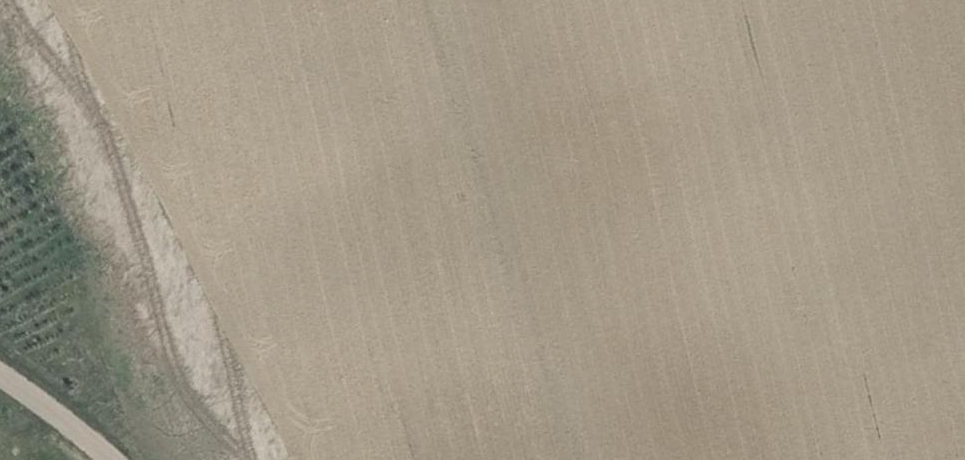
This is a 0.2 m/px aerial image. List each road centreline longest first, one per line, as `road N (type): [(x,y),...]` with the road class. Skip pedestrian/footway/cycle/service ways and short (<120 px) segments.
road 1 (track): [(0,381),(107,459)]

